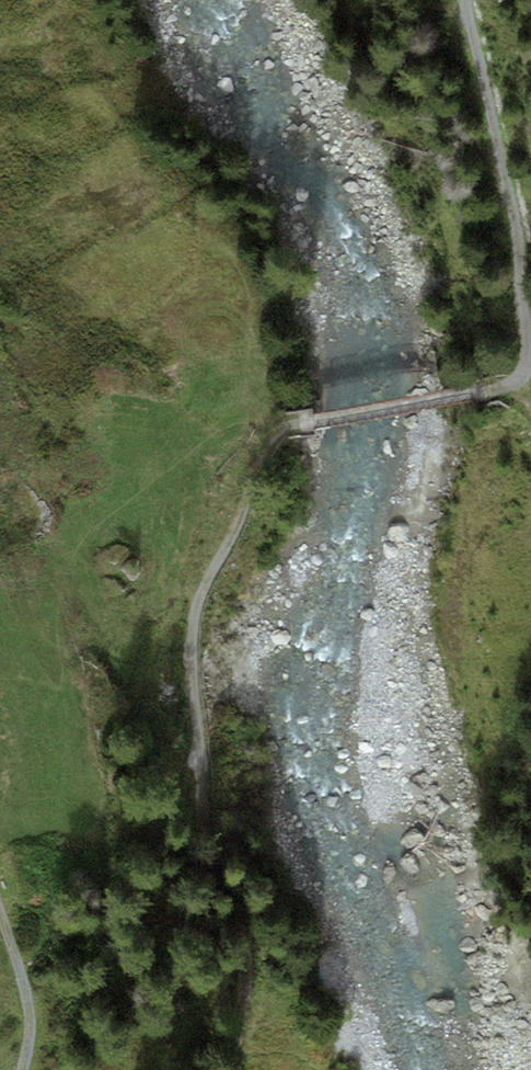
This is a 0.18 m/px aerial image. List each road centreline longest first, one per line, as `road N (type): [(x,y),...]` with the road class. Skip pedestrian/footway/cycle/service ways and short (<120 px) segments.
road 1 (track): [(229,1069),(246,925),(222,847),(197,664),(208,587),(247,500),(260,442),(288,424),(498,387)]
road 2 (track): [(464,0),(482,55),(530,321)]
road 3 (track): [(0,919),(29,1024),(14,1069)]

